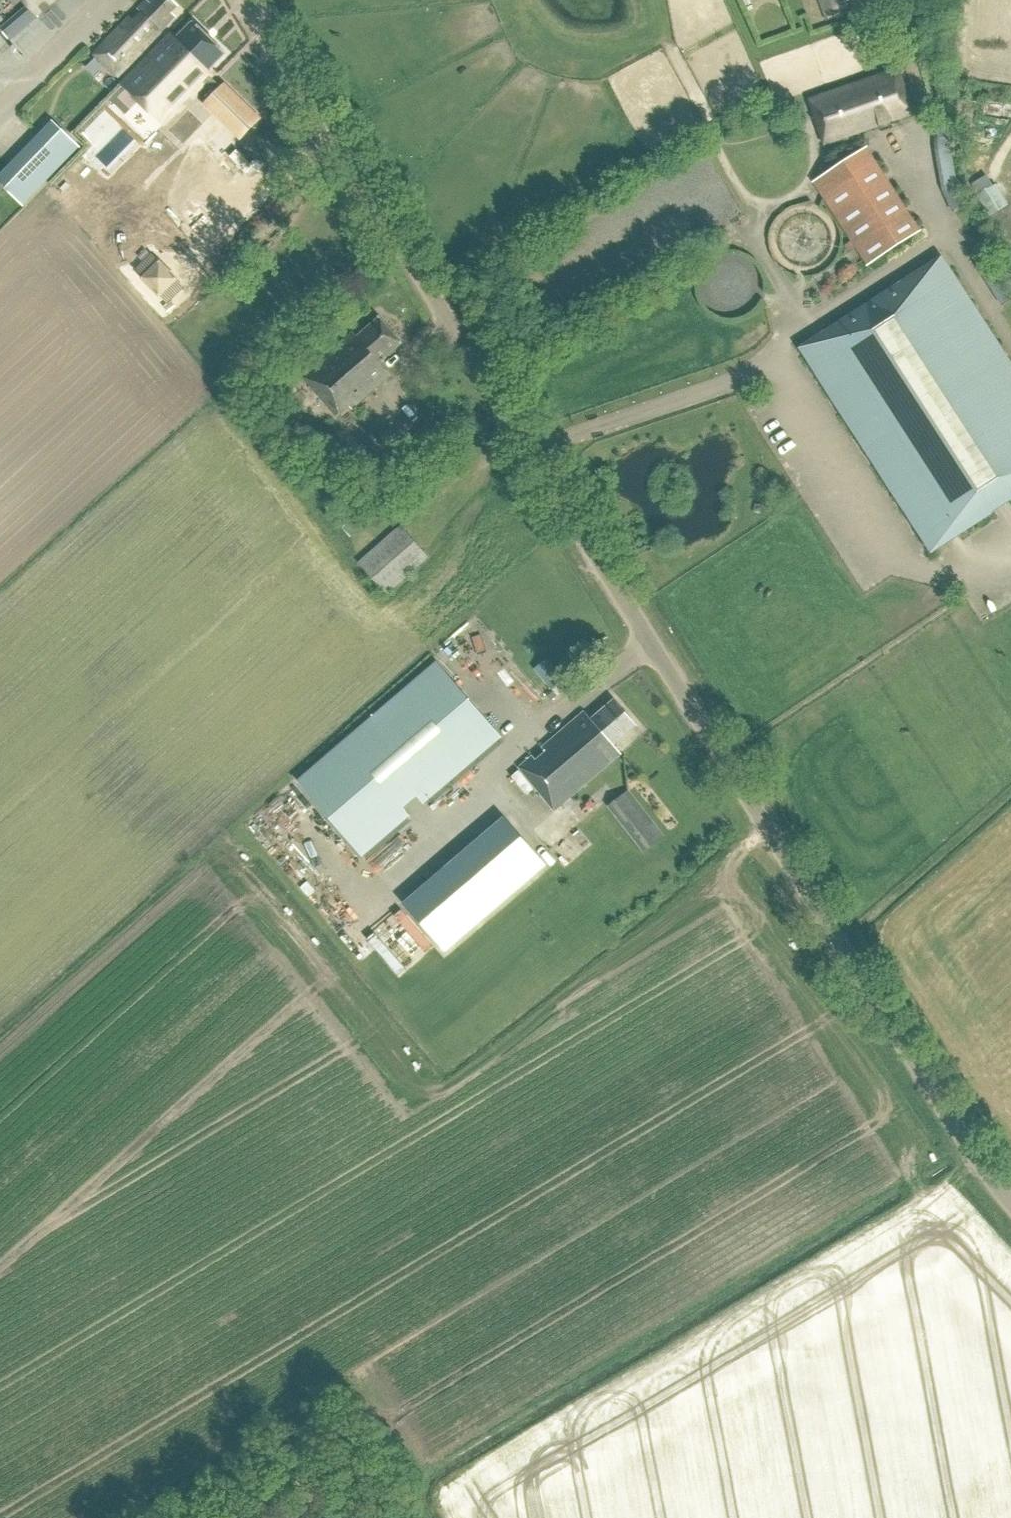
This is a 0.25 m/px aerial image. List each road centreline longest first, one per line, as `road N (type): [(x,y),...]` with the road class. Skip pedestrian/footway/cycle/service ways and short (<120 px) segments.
road 1 (unclassified): [(1010,1207),(247,0)]
road 2 (unclassified): [(101,0),(0,102)]

